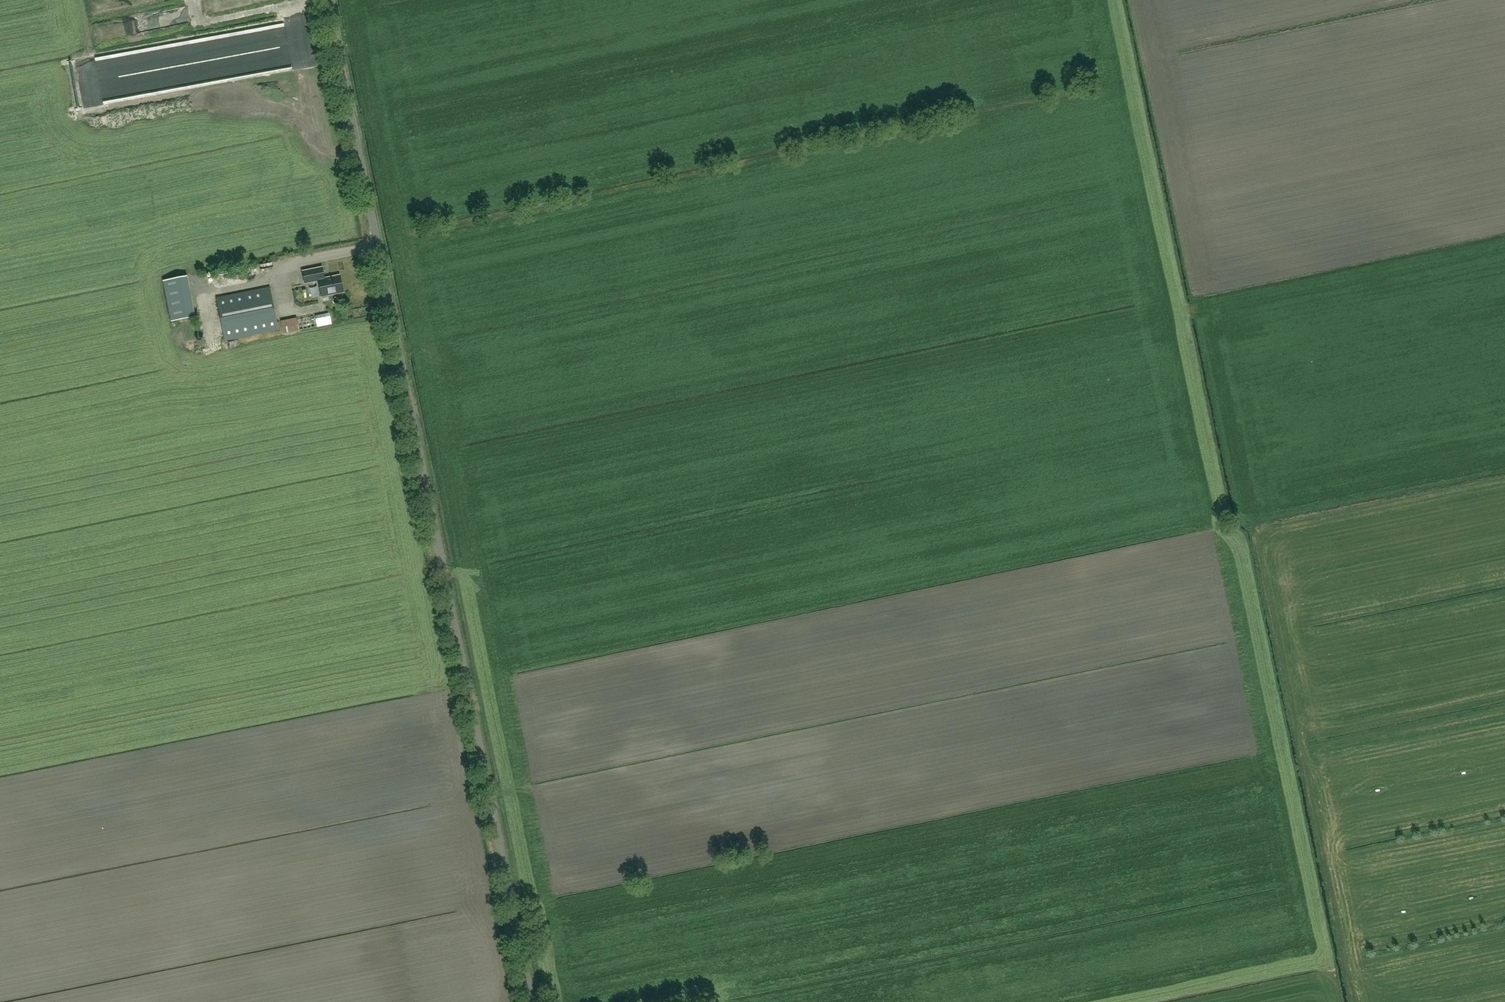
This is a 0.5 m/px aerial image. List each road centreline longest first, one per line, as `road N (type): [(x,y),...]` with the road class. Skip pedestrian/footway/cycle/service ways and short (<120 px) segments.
road 1 (unclassified): [(531,1001),(326,0)]

